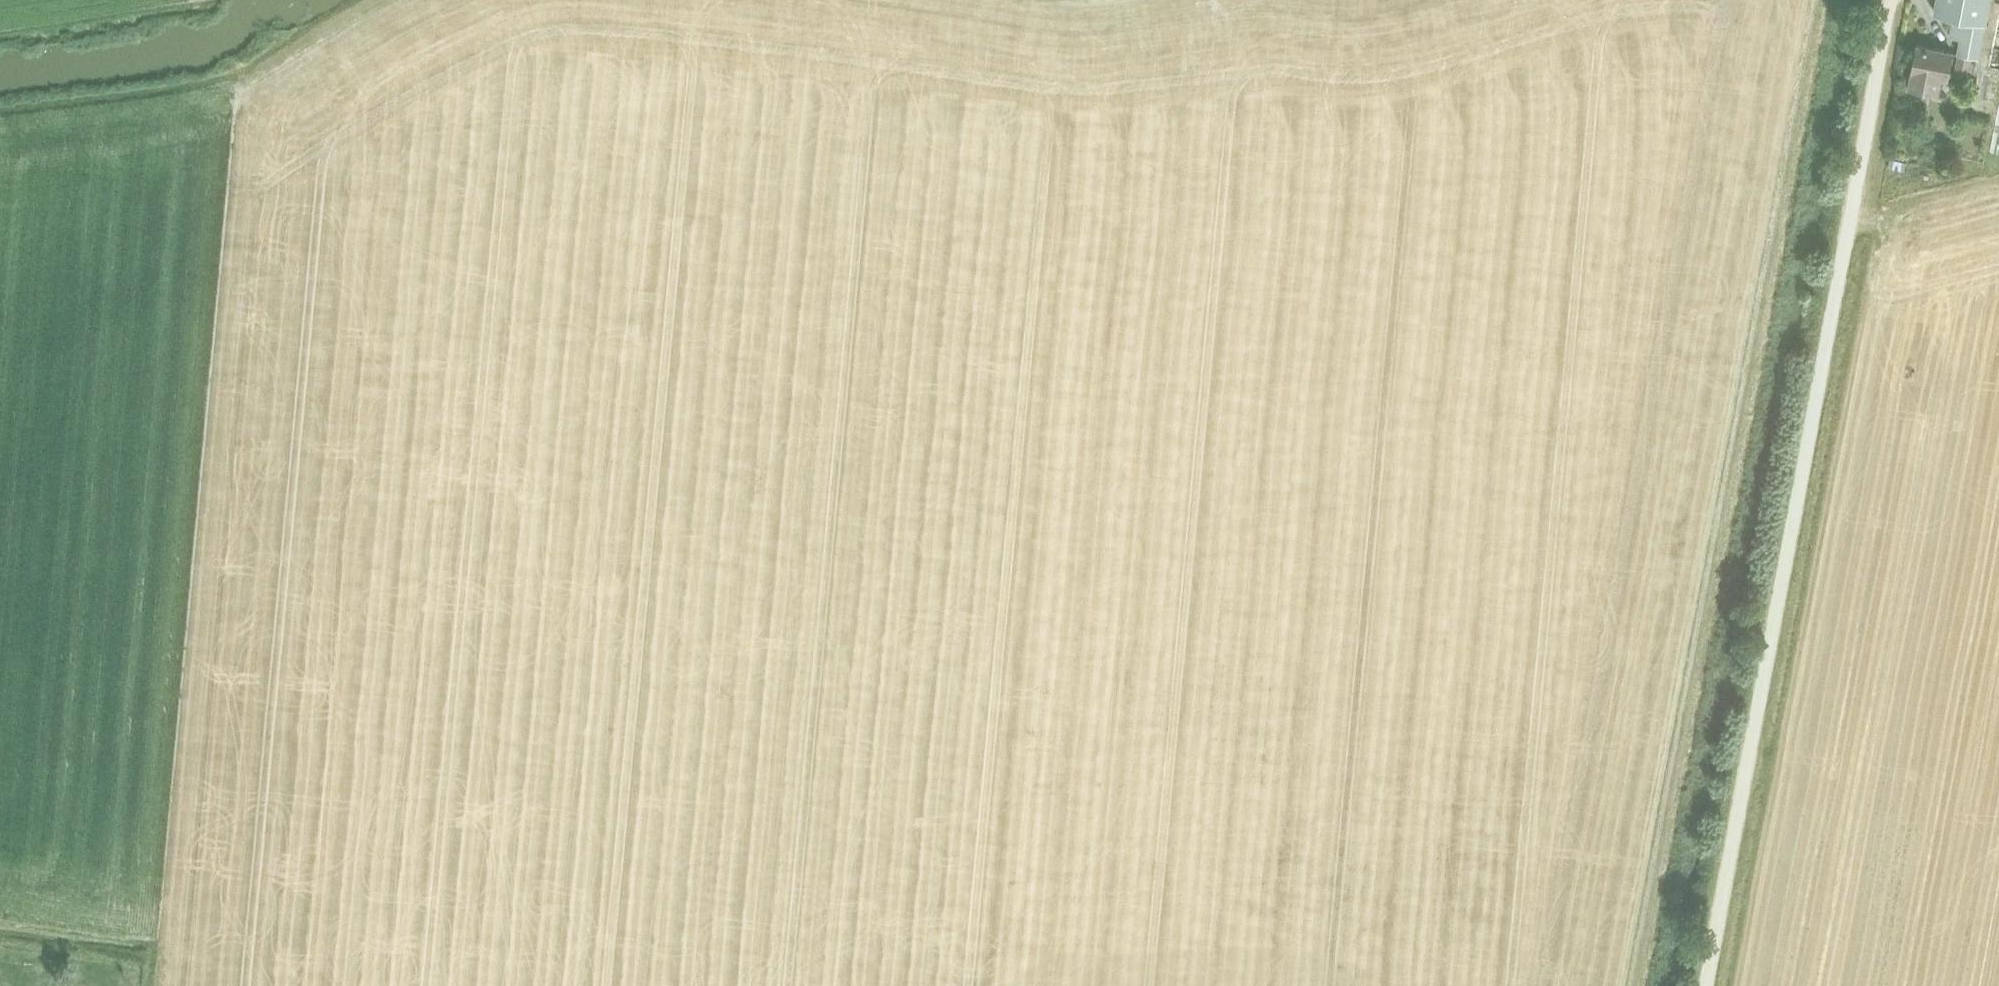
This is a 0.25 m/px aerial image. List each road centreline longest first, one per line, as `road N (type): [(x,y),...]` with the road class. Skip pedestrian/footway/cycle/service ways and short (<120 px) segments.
road 1 (unclassified): [(1707,985),(1887,0)]

